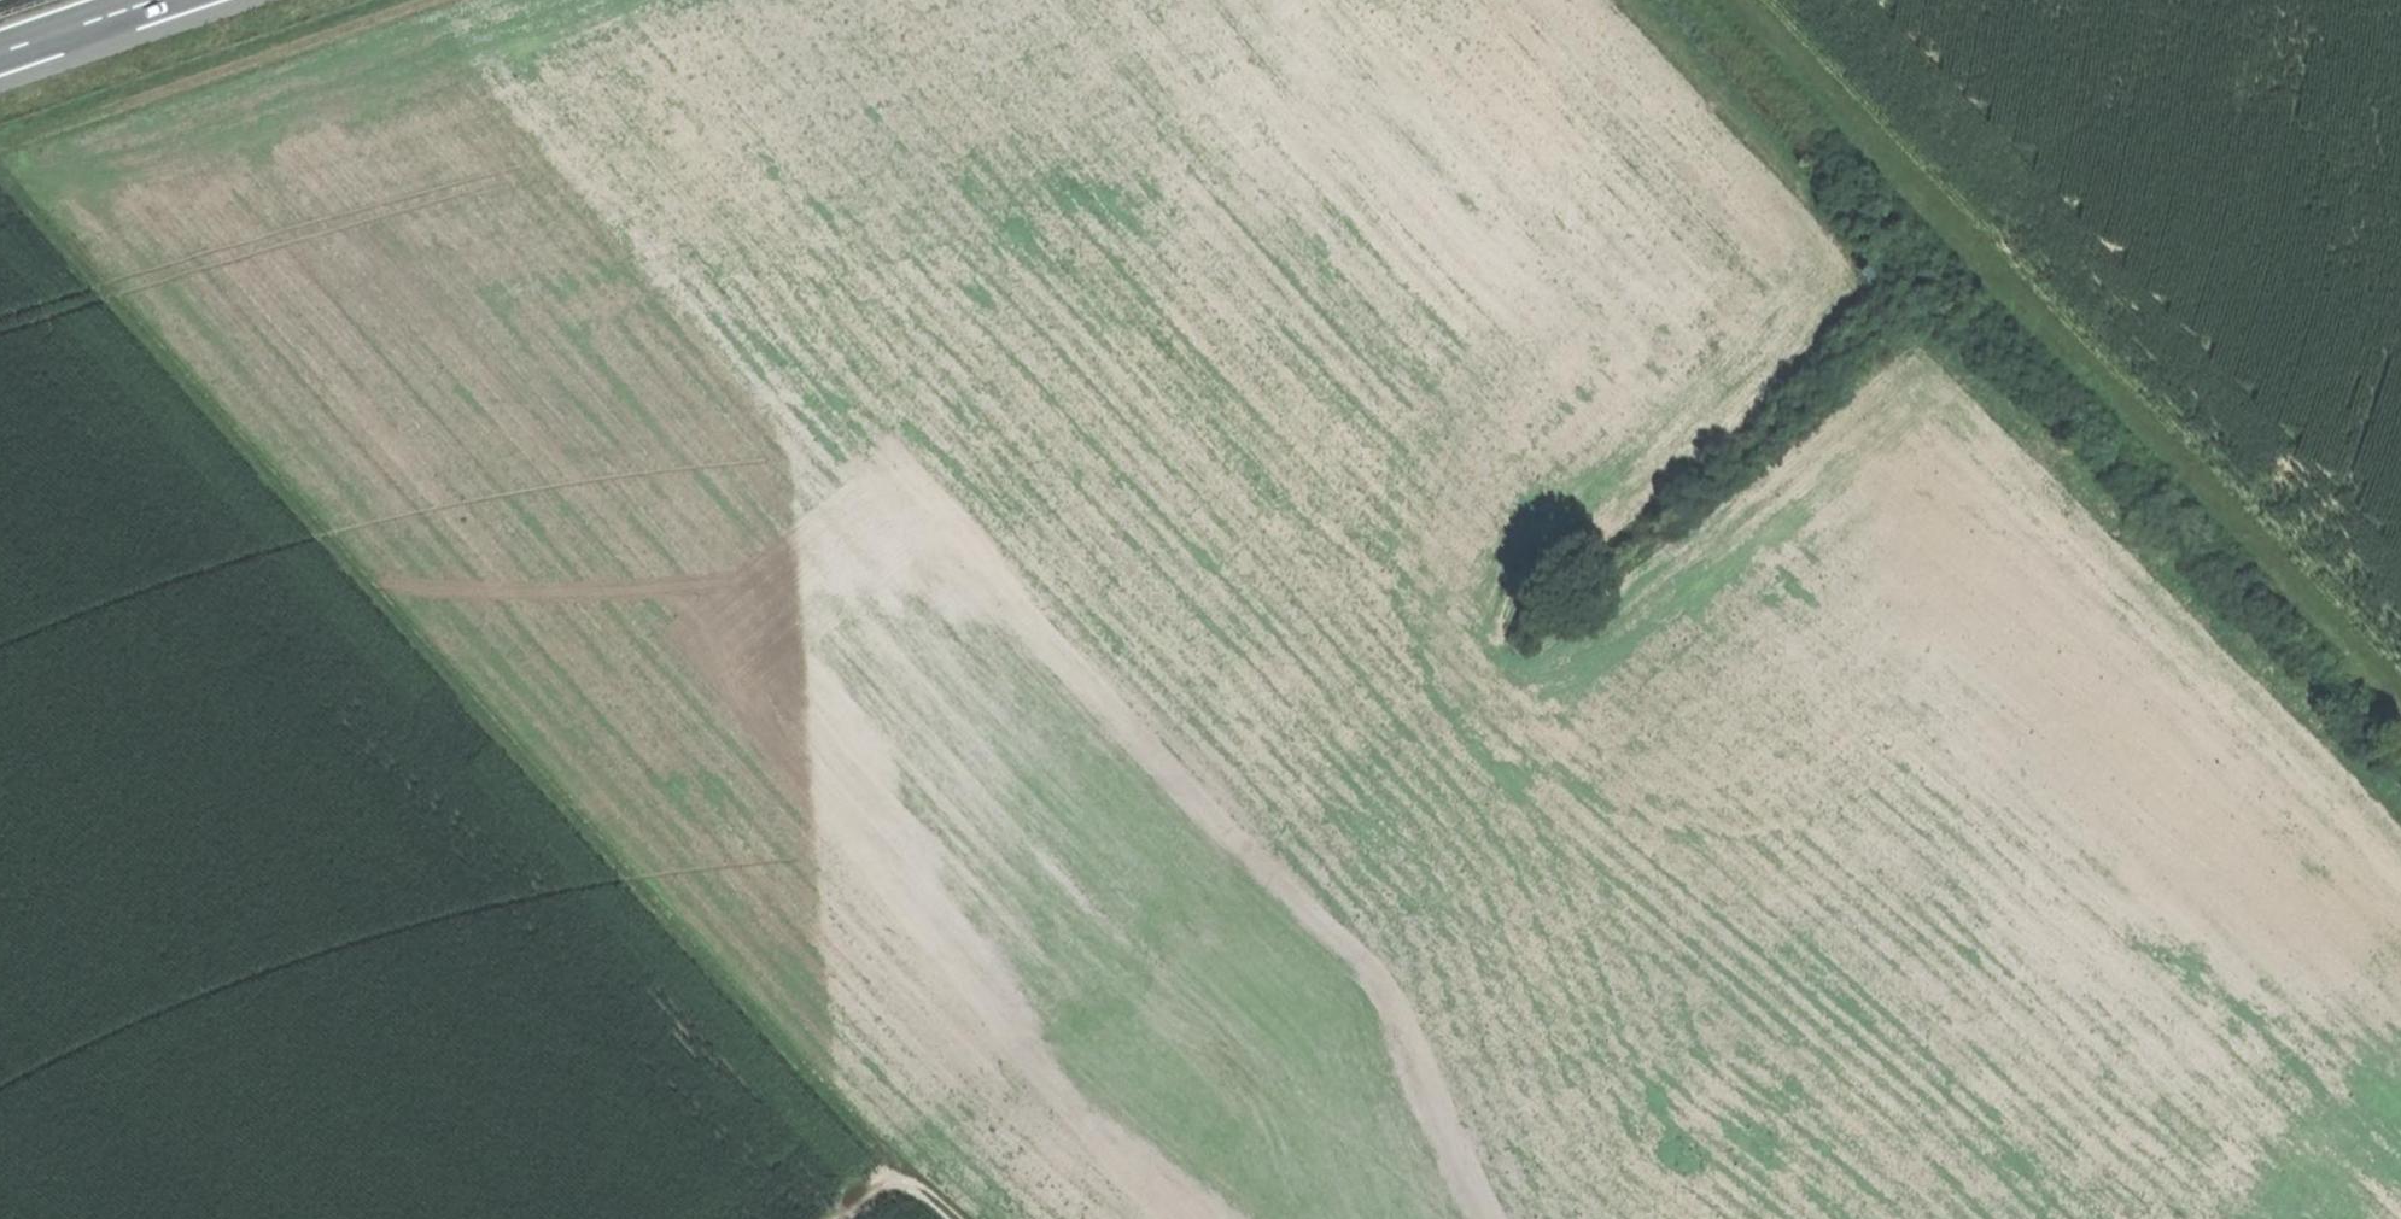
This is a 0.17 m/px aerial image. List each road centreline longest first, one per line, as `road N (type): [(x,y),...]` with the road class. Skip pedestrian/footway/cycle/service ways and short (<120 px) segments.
road 1 (track): [(897,1191),(861,1134),(0,160)]
road 2 (track): [(432,0),(0,150)]
road 3 (motorway): [(0,55),(163,0)]
road 4 (track): [(949,1218),(897,1191),(841,1218)]

